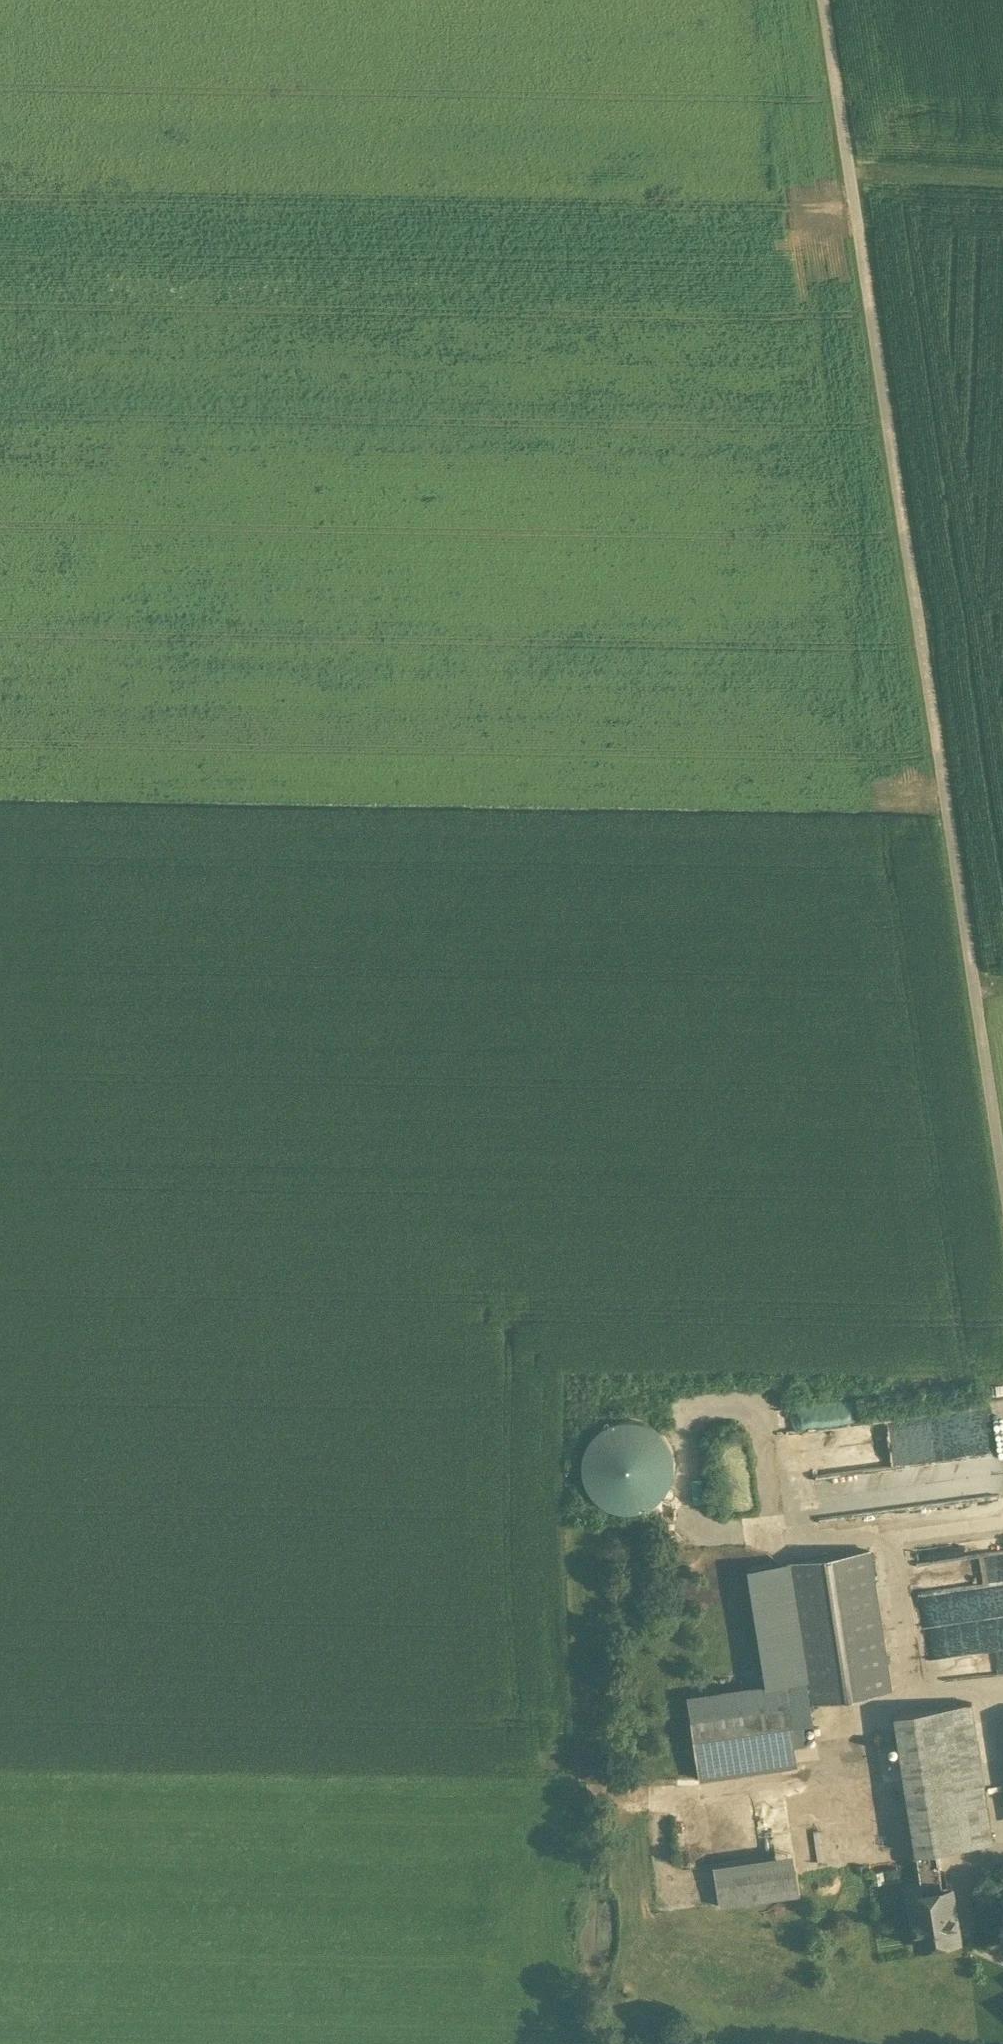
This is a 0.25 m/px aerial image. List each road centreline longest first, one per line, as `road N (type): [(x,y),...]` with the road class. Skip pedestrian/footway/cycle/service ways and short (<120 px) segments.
road 1 (unclassified): [(825,0),(1002,1166)]
road 2 (track): [(1002,177),(851,170)]

